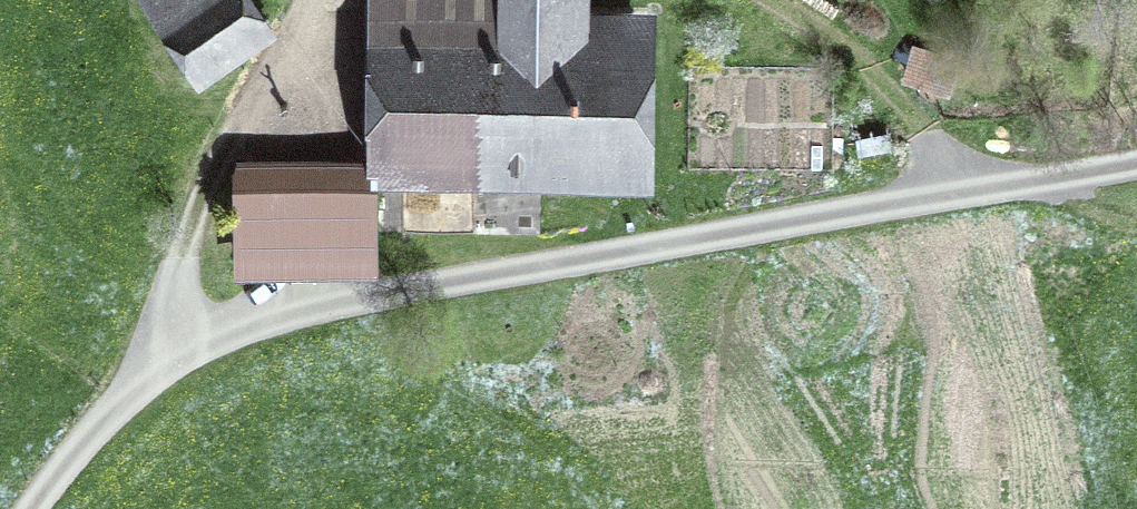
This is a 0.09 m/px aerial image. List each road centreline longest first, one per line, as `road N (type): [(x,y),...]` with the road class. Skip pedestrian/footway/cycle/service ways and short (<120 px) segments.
road 1 (track): [(29,508),(100,420),(158,368),(282,309),(1136,155)]
road 2 (track): [(158,368),(176,269),(201,192),(299,0)]
road 3 (track): [(781,0),(882,76),(973,189)]

